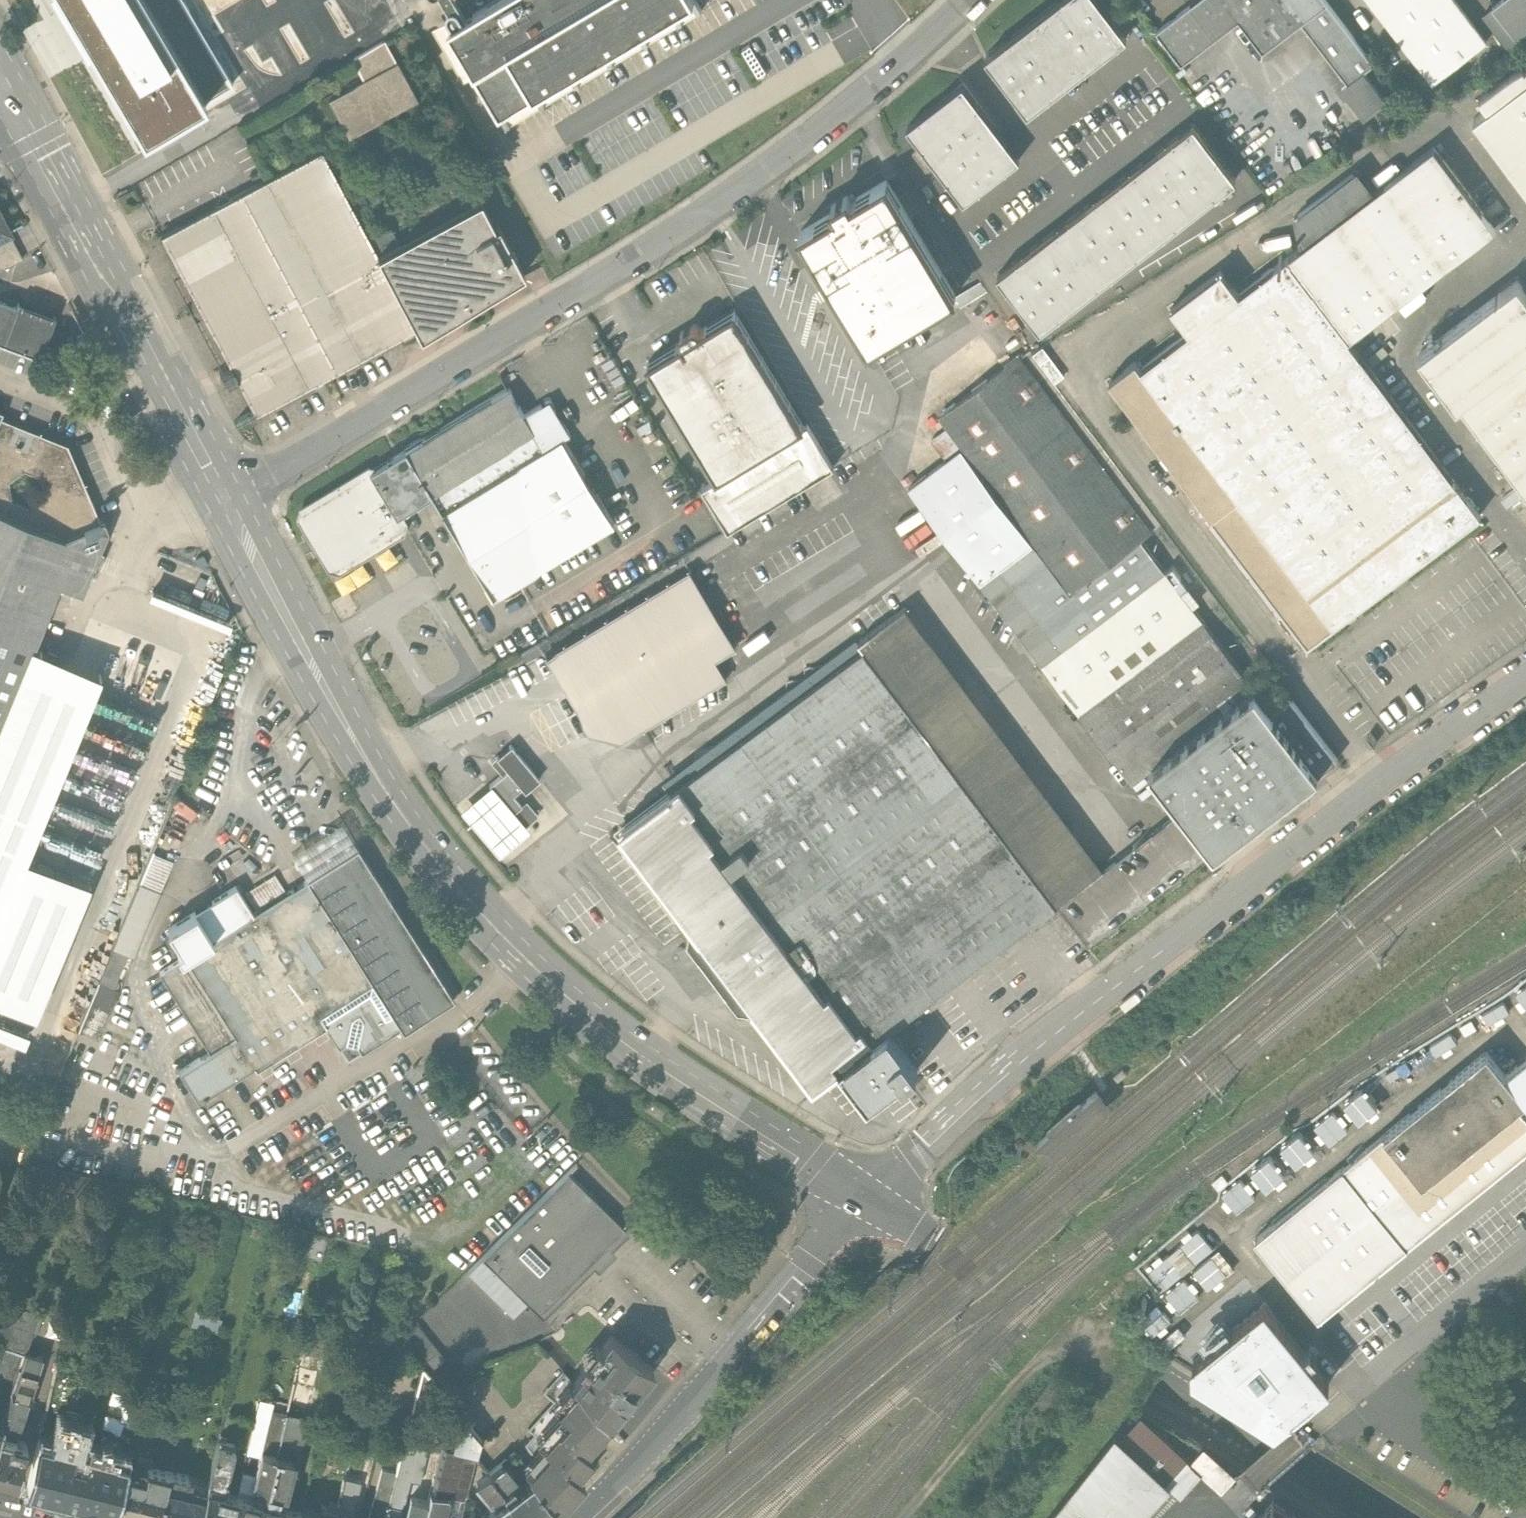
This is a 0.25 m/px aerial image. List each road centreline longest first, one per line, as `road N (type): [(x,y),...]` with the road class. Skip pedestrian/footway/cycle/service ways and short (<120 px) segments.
road 1 (tertiary): [(225,499),(375,773),(495,929),(619,1041),(873,1205)]
road 2 (unclassified): [(225,499),(520,330),(755,178),(970,0)]
road 3 (tertiary): [(873,1205),(925,1146),(1020,1064),(1525,681)]
road 4 (tertiary): [(873,1205),(1374,1517)]
road 5 (tertiary): [(9,92),(225,499)]
road 6 (residential): [(582,1517),(873,1205)]

